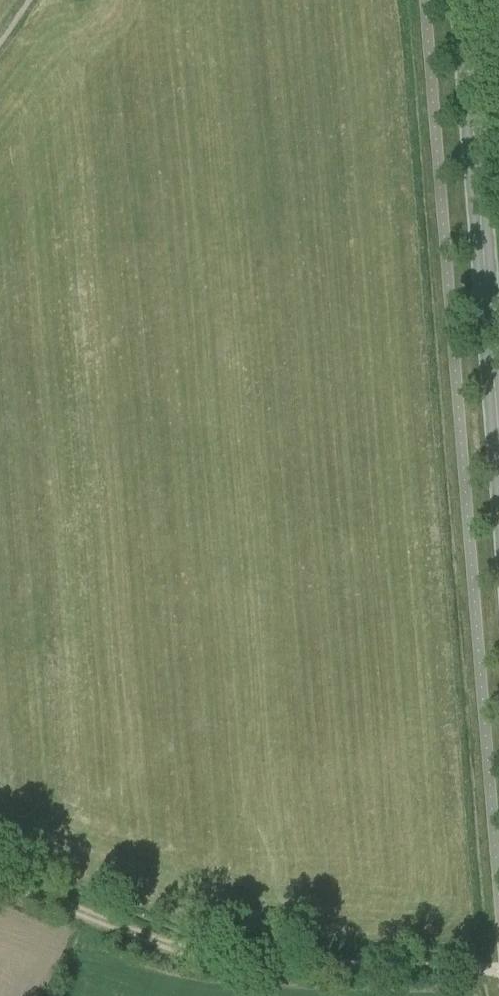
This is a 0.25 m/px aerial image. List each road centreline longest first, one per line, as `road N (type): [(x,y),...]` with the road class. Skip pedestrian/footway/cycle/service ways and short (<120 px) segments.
road 1 (track): [(498,969),(226,958),(0,878)]
road 2 (secondary): [(498,442),(463,0)]

